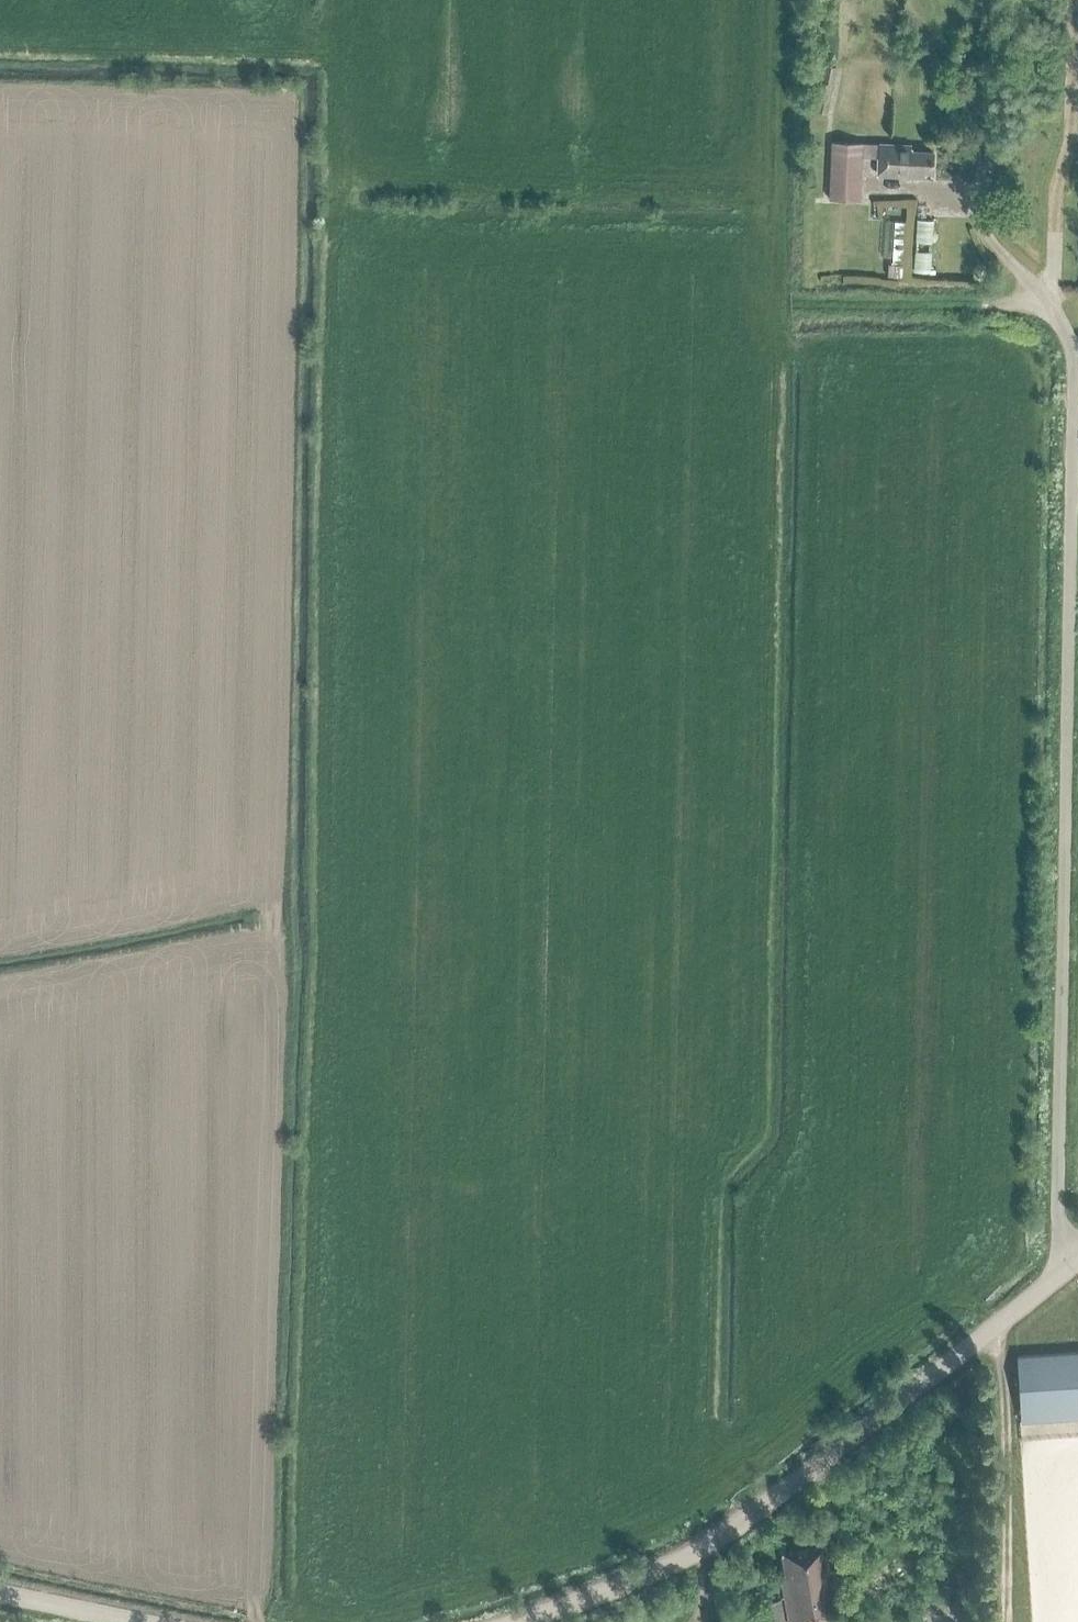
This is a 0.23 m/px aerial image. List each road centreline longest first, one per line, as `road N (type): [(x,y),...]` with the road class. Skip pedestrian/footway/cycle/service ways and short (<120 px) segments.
road 1 (unclassified): [(538,1621),(653,1574),(748,1512),(1077,1260)]

